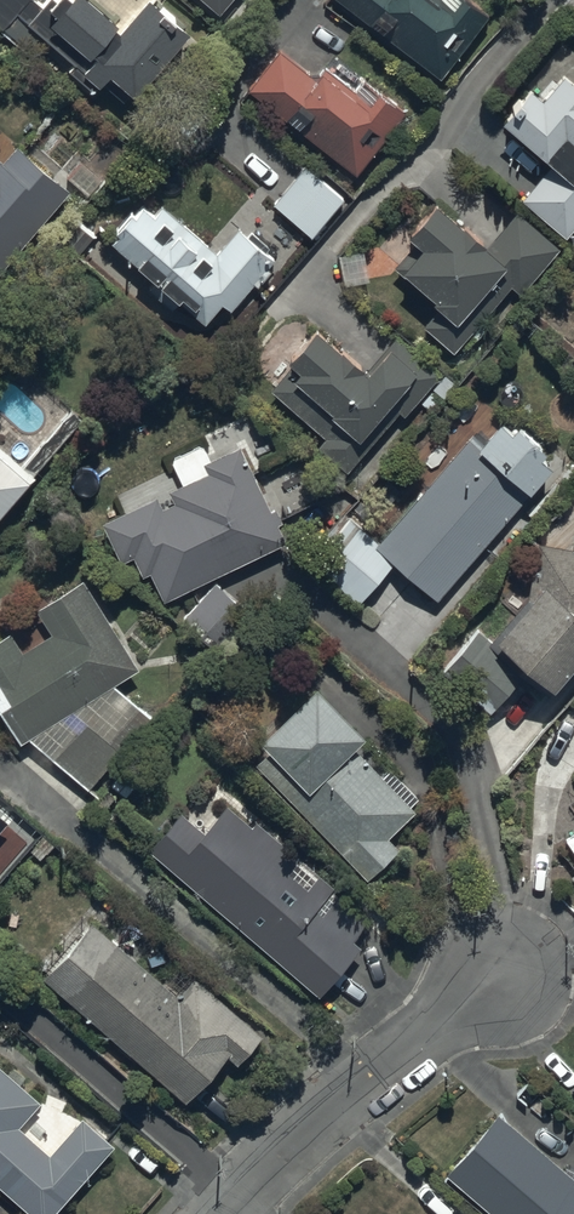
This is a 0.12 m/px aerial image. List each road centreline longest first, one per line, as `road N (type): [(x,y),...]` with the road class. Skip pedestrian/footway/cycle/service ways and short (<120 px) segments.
road 1 (residential): [(228,1213),(300,1138),(502,976)]

